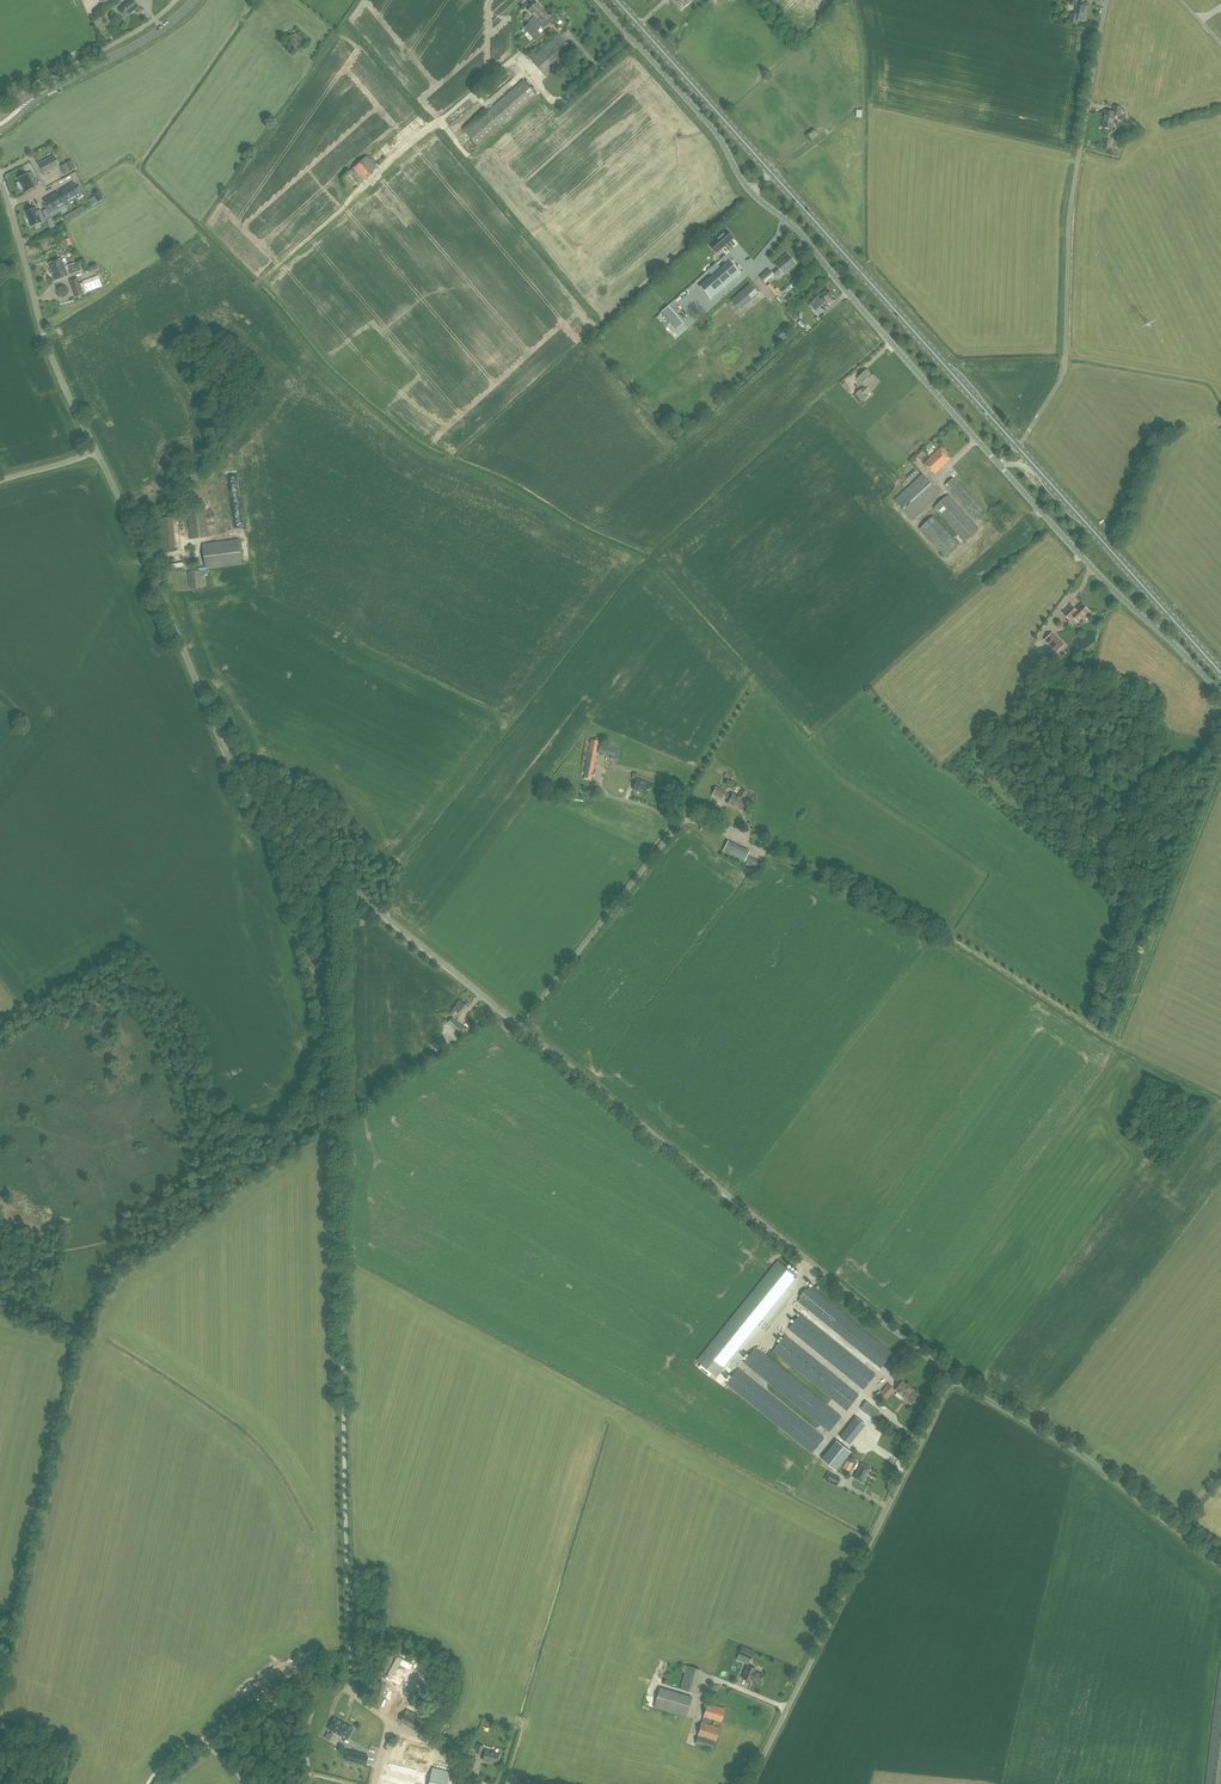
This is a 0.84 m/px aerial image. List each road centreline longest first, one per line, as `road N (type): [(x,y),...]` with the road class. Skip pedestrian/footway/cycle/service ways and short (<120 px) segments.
road 1 (unclassified): [(520,1027),(256,801),(227,752),(100,453)]
road 2 (unclassified): [(999,464),(801,233),(751,191),(719,135),(598,0)]
road 3 (primary): [(1018,446),(616,0)]
road 4 (unclassified): [(951,1378),(520,1027)]
road 5 (track): [(429,128),(253,287),(371,413),(440,462)]
road 6 (unclassified): [(1018,446),(1065,366),(1071,201),(1108,0)]
road 7 (unclassified): [(749,1783),(951,1378)]
road 8 (track): [(429,128),(354,42),(304,85),(206,224),(262,279)]
road 9 (unclassified): [(1220,1568),(1088,1460),(951,1378)]
road 10 (track): [(253,287),(206,240),(168,266),(275,390),(310,352)]
road 11 (unclassified): [(1220,695),(999,464)]
road 12 (primary): [(1220,673),(1018,446)]
road 13 (track): [(1112,1039),(1220,774)]
road 14 (unclassified): [(520,1027),(687,812)]
road 15 (unclassified): [(100,453),(56,368),(9,205)]
road 16 (track): [(466,153),(603,314)]
road 17 (track): [(1121,1044),(950,938)]
road 18 (secondary): [(54,86),(161,29),(194,0)]
road 19 (track): [(294,369),(190,251)]
road 20 (track): [(148,1783),(204,1739),(244,1783)]

